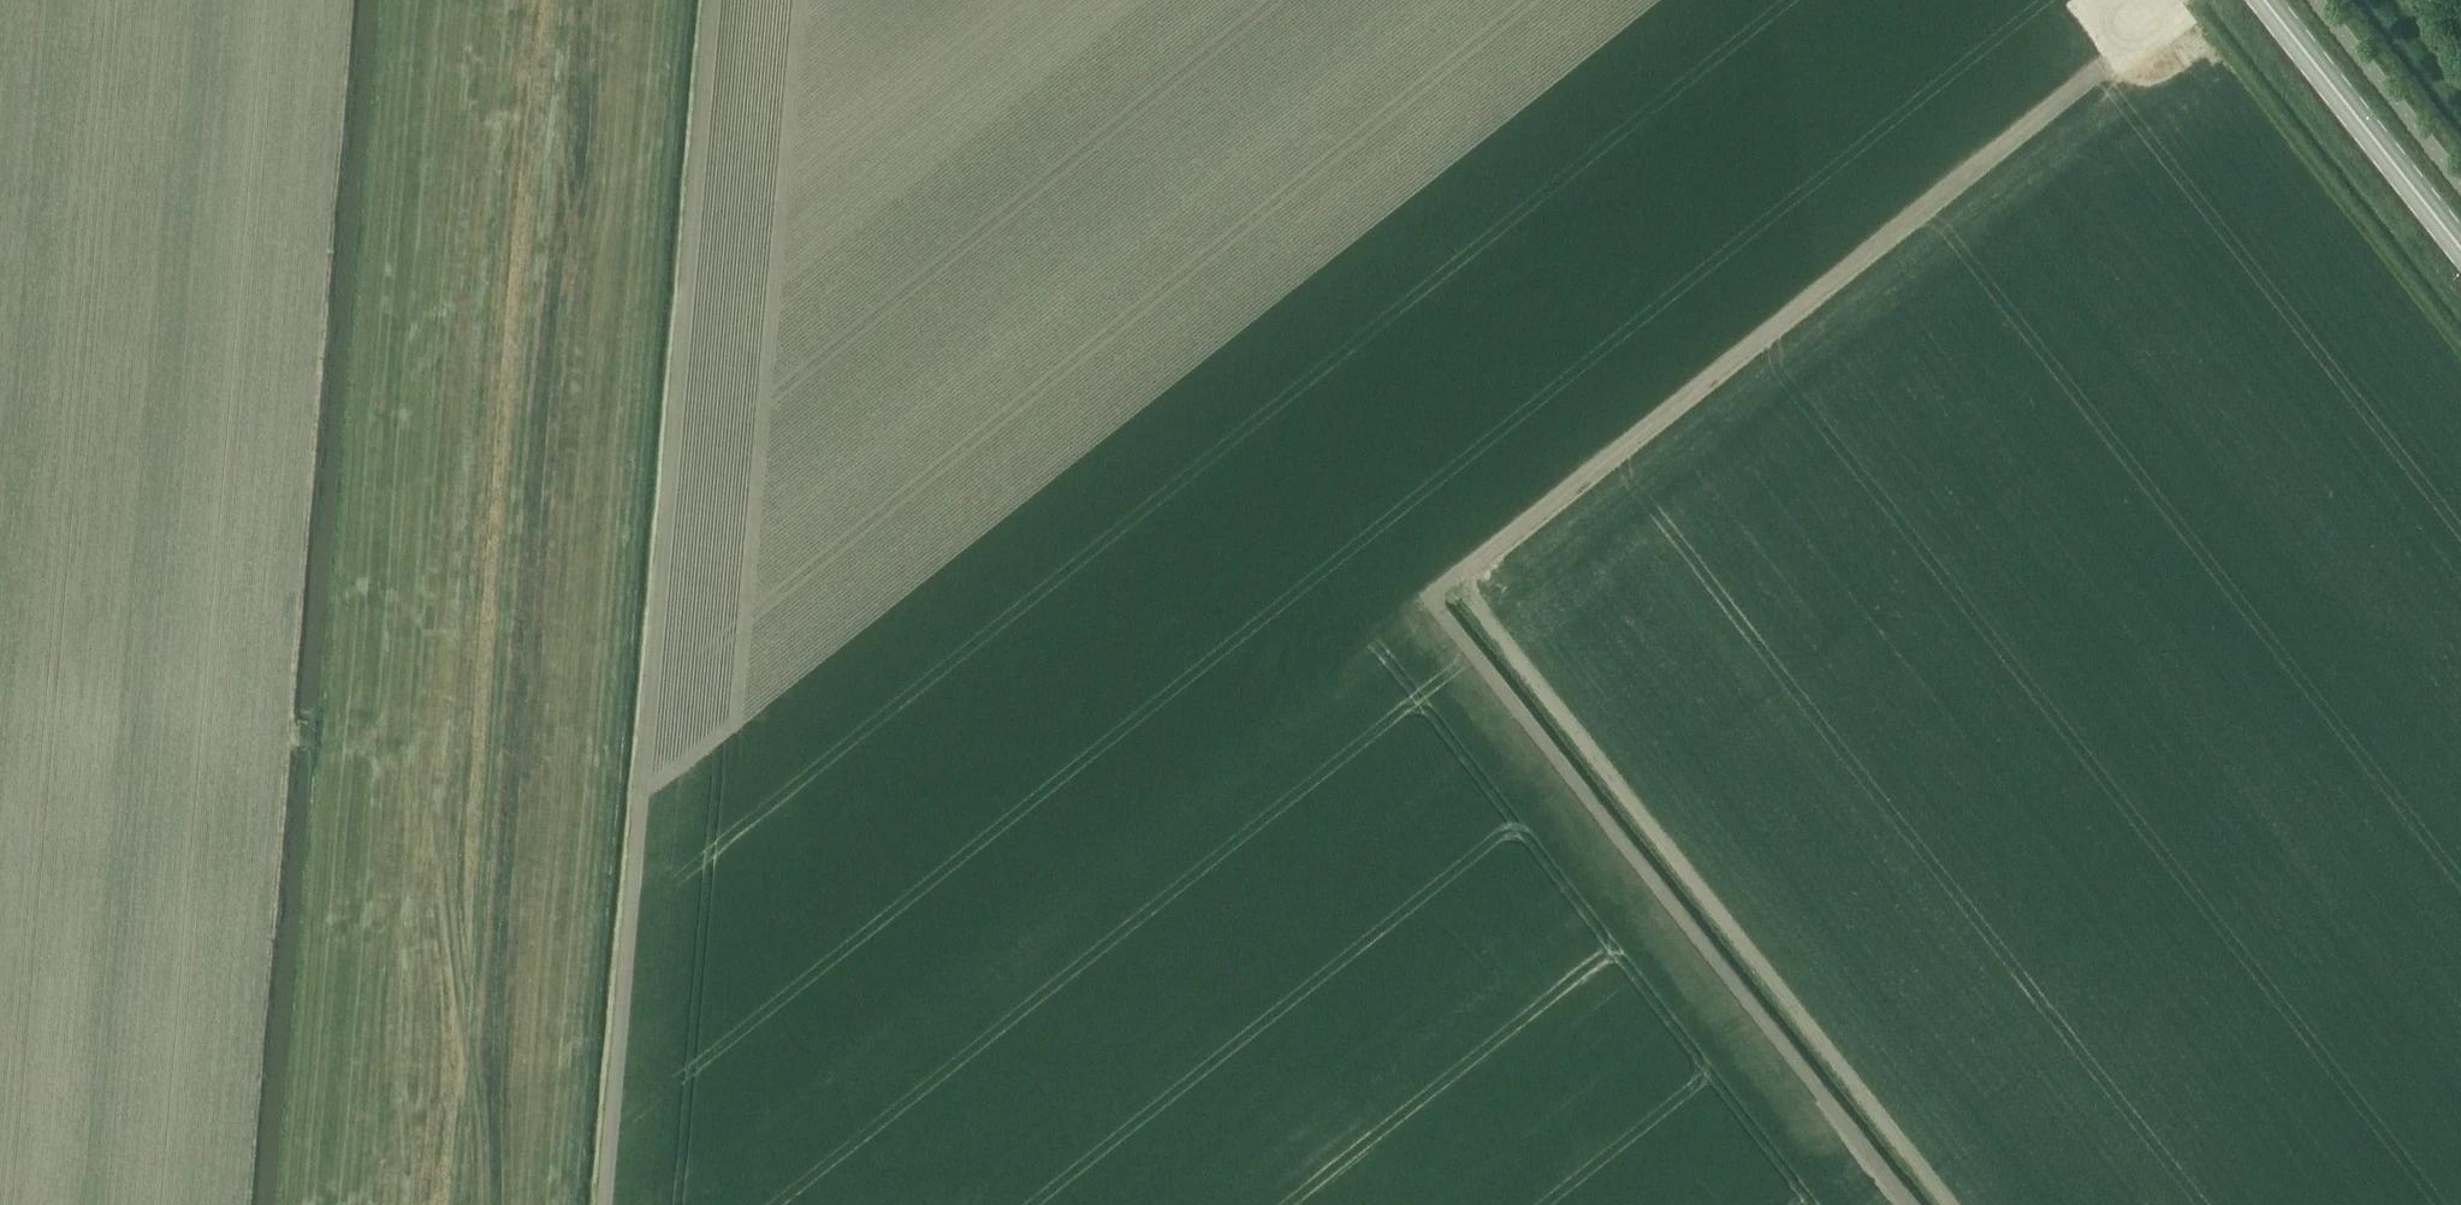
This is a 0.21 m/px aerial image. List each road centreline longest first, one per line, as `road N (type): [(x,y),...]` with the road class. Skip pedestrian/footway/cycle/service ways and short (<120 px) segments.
road 1 (secondary): [(2460,249),(2265,0)]

